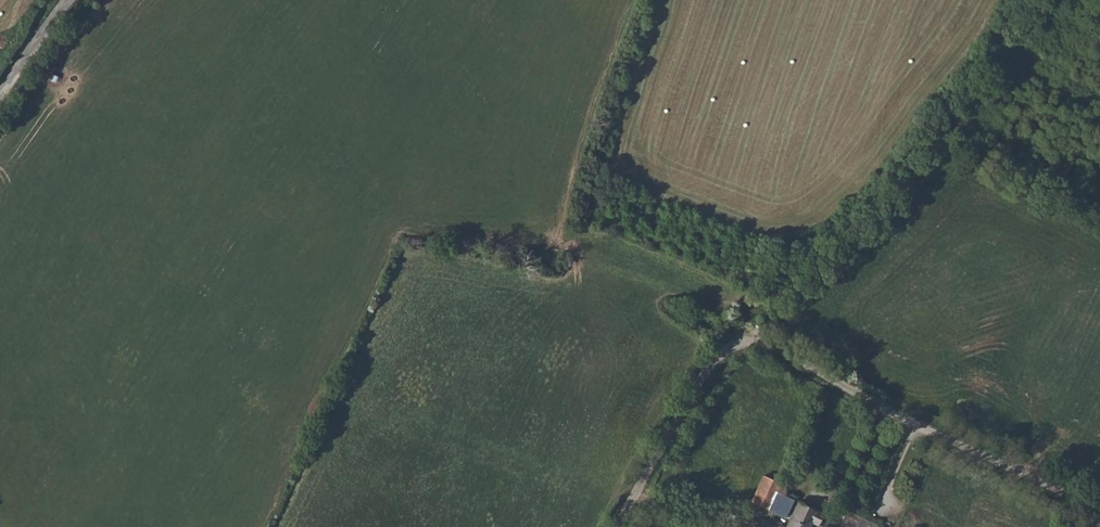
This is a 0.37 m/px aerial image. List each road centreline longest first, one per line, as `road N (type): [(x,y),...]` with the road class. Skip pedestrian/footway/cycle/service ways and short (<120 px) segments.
road 1 (unclassified): [(620,526),(686,405),(724,351),(743,344),(1099,506)]
road 2 (unclassified): [(0,104),(70,0)]

